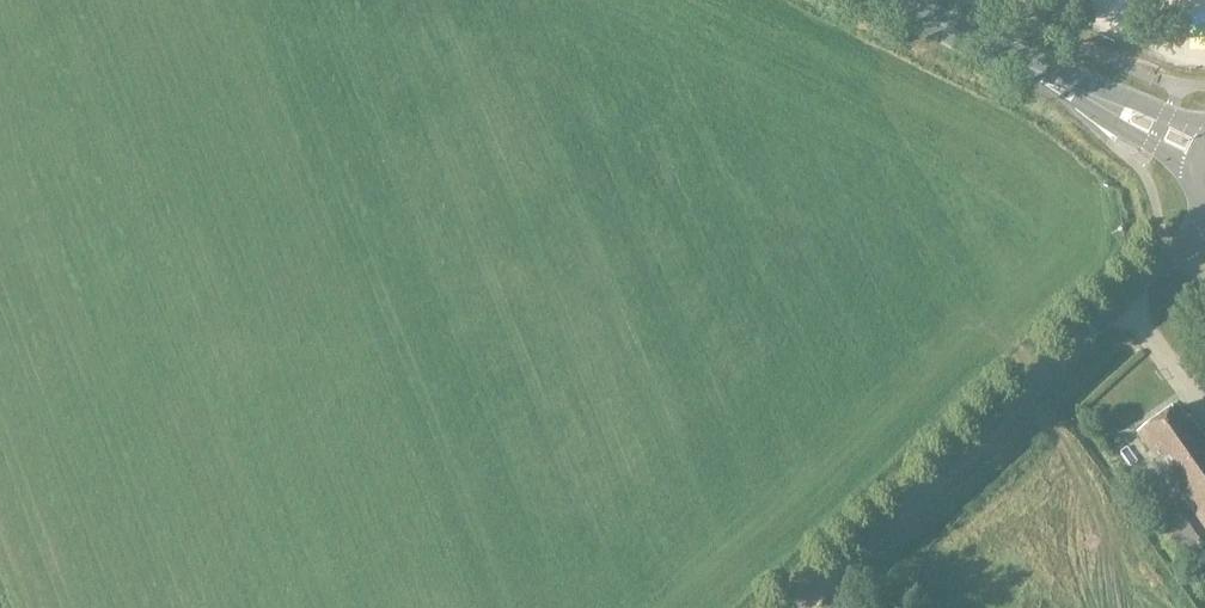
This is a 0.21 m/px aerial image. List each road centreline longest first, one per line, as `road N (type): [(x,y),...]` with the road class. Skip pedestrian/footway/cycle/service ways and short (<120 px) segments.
road 1 (unclassified): [(797,607),(1156,263),(1204,230)]
road 2 (secondary): [(1027,66),(1035,80),(1157,148),(1194,182)]
road 3 (secondary): [(1204,125),(1042,64),(1027,66)]
road 4 (secondary): [(889,0),(1027,66)]

